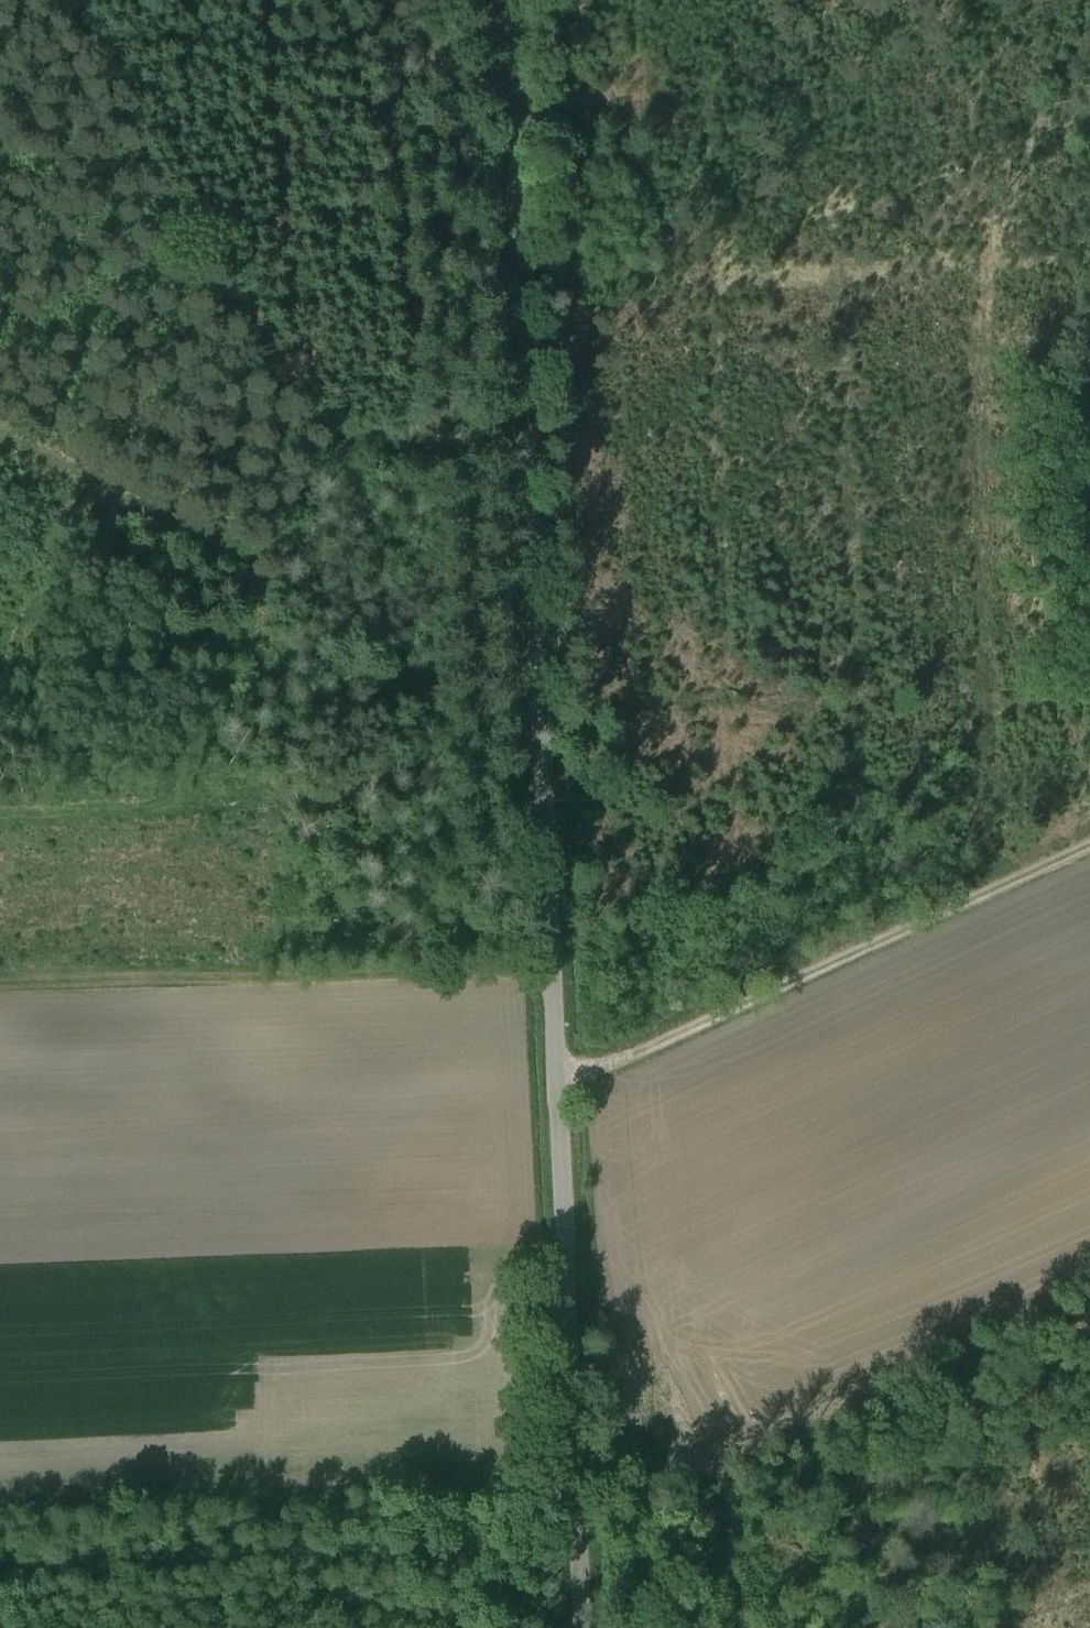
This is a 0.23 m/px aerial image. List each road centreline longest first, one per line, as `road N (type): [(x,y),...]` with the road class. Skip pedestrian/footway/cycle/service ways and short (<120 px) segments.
road 1 (tertiary): [(579,1627),(508,0)]
road 2 (track): [(557,1069),(1089,838)]

